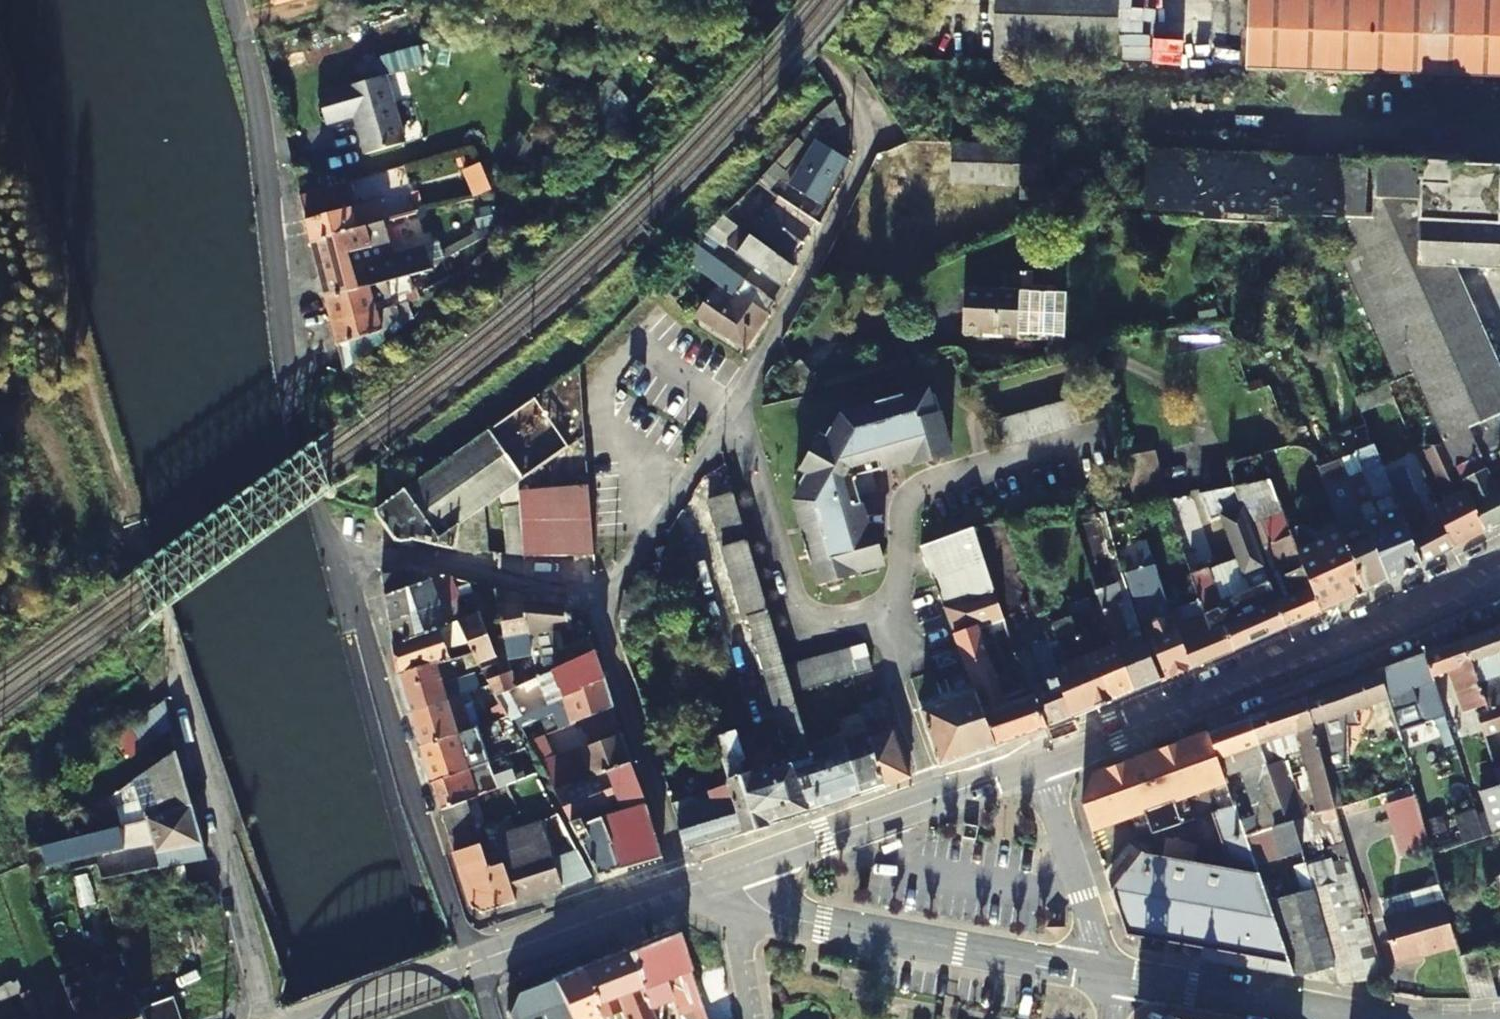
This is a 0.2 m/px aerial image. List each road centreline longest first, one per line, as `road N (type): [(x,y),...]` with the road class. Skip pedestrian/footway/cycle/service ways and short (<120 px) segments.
road 1 (residential): [(340,563),(295,417),(264,117),(232,0)]
road 2 (tertiary): [(1040,761),(1337,647),(1499,571)]
road 3 (residential): [(732,406),(865,150),(853,95),(765,0)]
road 4 (residential): [(474,963),(435,874),(340,563)]
road 5 (tertiary): [(1106,976),(780,917),(725,873)]
road 6 (residential): [(883,627),(901,582),(914,493),(1098,435)]
road 7 (residential): [(687,887),(594,594)]
road 8 (residential): [(883,627),(823,625),(799,609),(732,406)]
road 9 (residential): [(594,594),(420,558),(340,563)]
road 10 (tertiary): [(1356,1018),(1106,976)]
road 11 (residential): [(594,594),(732,406)]
road 12 (tertiary): [(474,963),(687,887)]
road 13 (tertiary): [(725,873),(938,797)]
road 14 (residential): [(1106,976),(1040,761)]
road 15 (residential): [(883,627),(938,797)]
road 16 (tertiary): [(323,1018),(474,963)]
road 17 (residential): [(725,873),(753,1018)]

